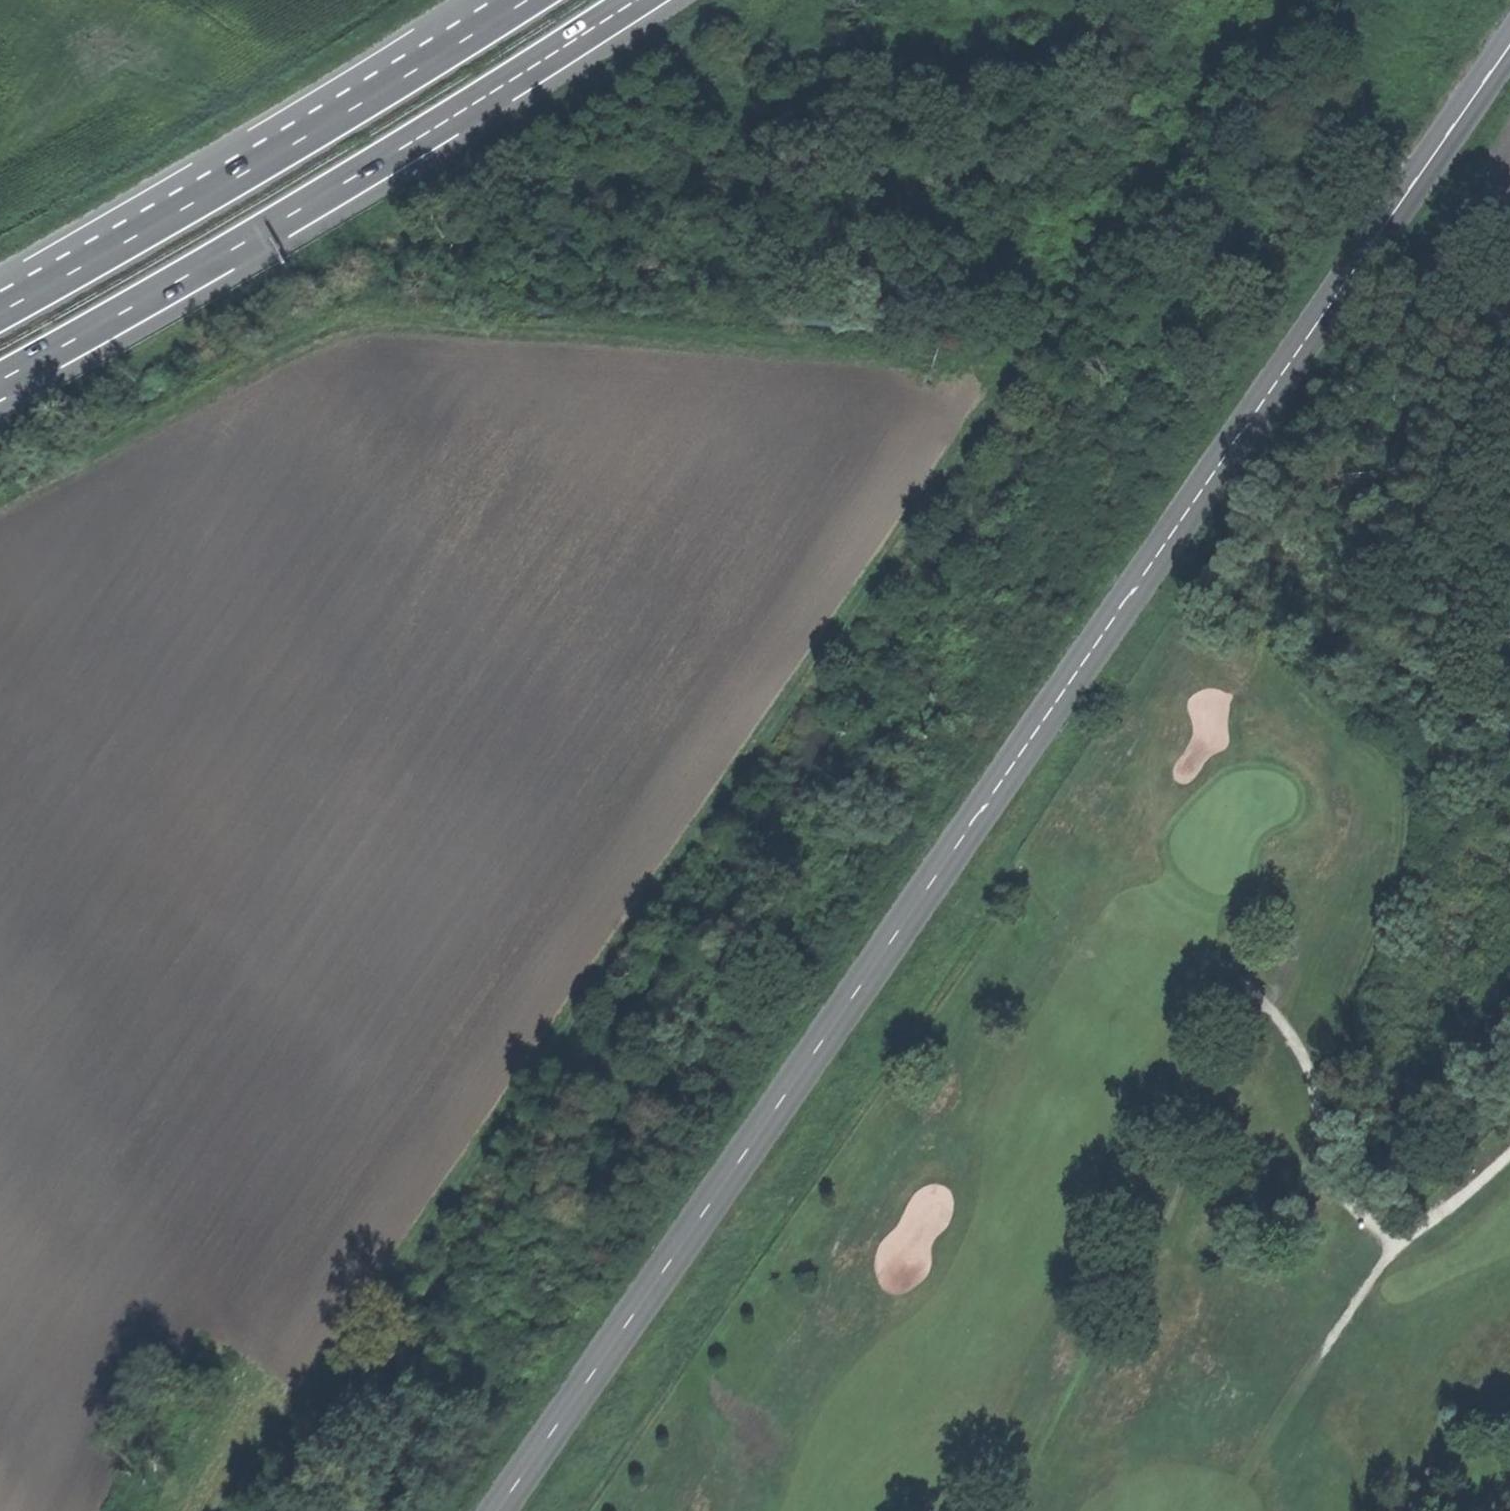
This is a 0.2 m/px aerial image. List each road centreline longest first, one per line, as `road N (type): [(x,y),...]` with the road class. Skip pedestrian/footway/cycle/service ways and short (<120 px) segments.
road 1 (secondary): [(497,1510),(1509,44)]
road 2 (motorway): [(0,379),(356,175),(633,0)]
road 3 (motorway): [(526,0),(0,311)]

